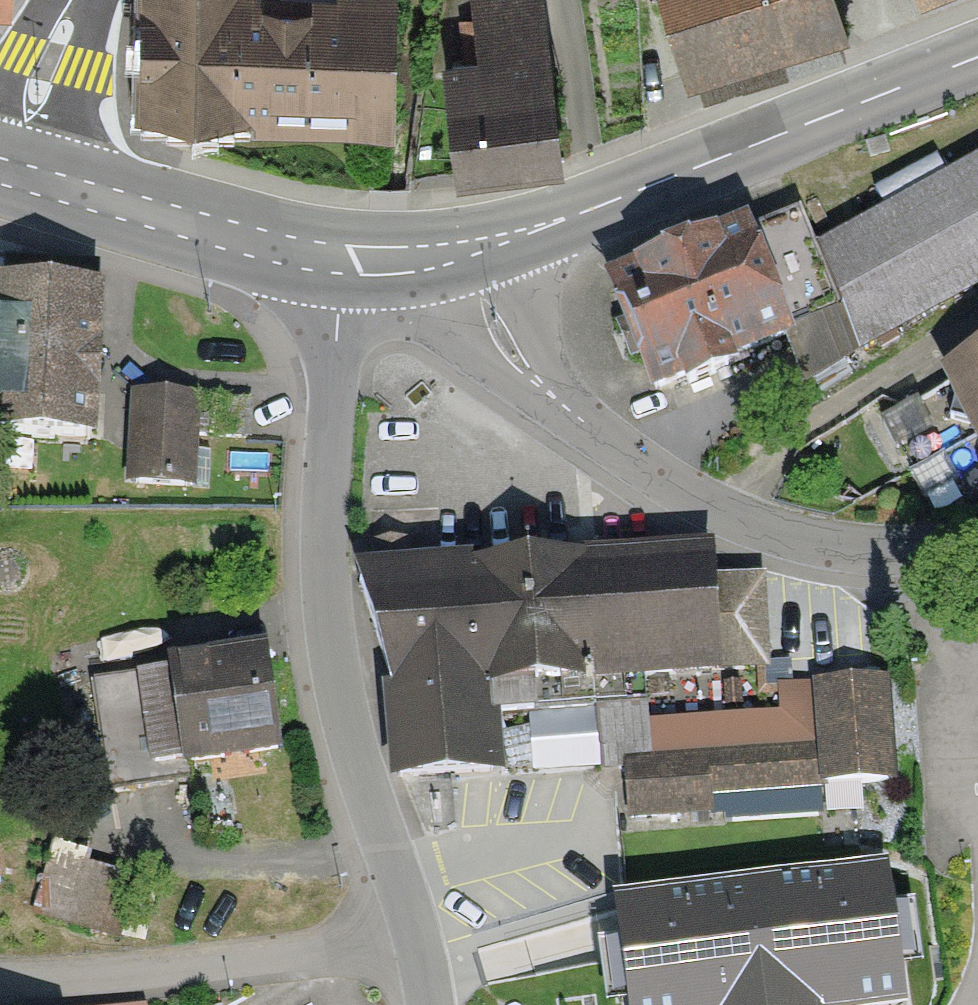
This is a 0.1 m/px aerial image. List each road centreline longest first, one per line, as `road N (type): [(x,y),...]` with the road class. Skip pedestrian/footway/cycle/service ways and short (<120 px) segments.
road 1 (residential): [(343,261),(326,517),(332,650),(348,733),(417,944)]
road 2 (secondary): [(977,57),(470,250)]
road 3 (residential): [(470,250),(505,343),(547,392),(658,483),(760,533),(877,557)]
road 4 (residential): [(417,944),(104,978),(0,980)]
road 5 (secondary): [(343,261),(1,173)]
road 6 (tertiary): [(1,173),(77,0)]
road 7 (residential): [(977,659),(892,596),(877,557)]
road 8 (secondary): [(470,250),(343,261)]

